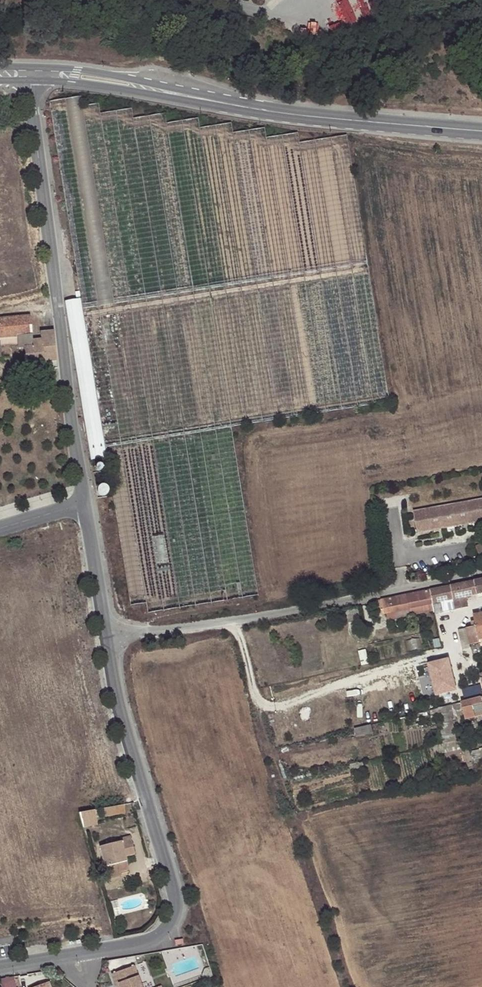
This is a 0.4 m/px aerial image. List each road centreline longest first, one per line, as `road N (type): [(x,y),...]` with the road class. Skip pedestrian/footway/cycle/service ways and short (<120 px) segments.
road 1 (residential): [(32,81),(85,503)]
road 2 (residential): [(106,636),(175,909),(153,940),(89,952)]
road 3 (residential): [(481,572),(271,615),(106,636)]
road 4 (tertiary): [(211,101),(481,132)]
road 5 (tertiary): [(211,101),(34,67)]
road 6 (tertiary): [(32,81),(211,101)]
road 7 (residential): [(85,503),(106,636)]

